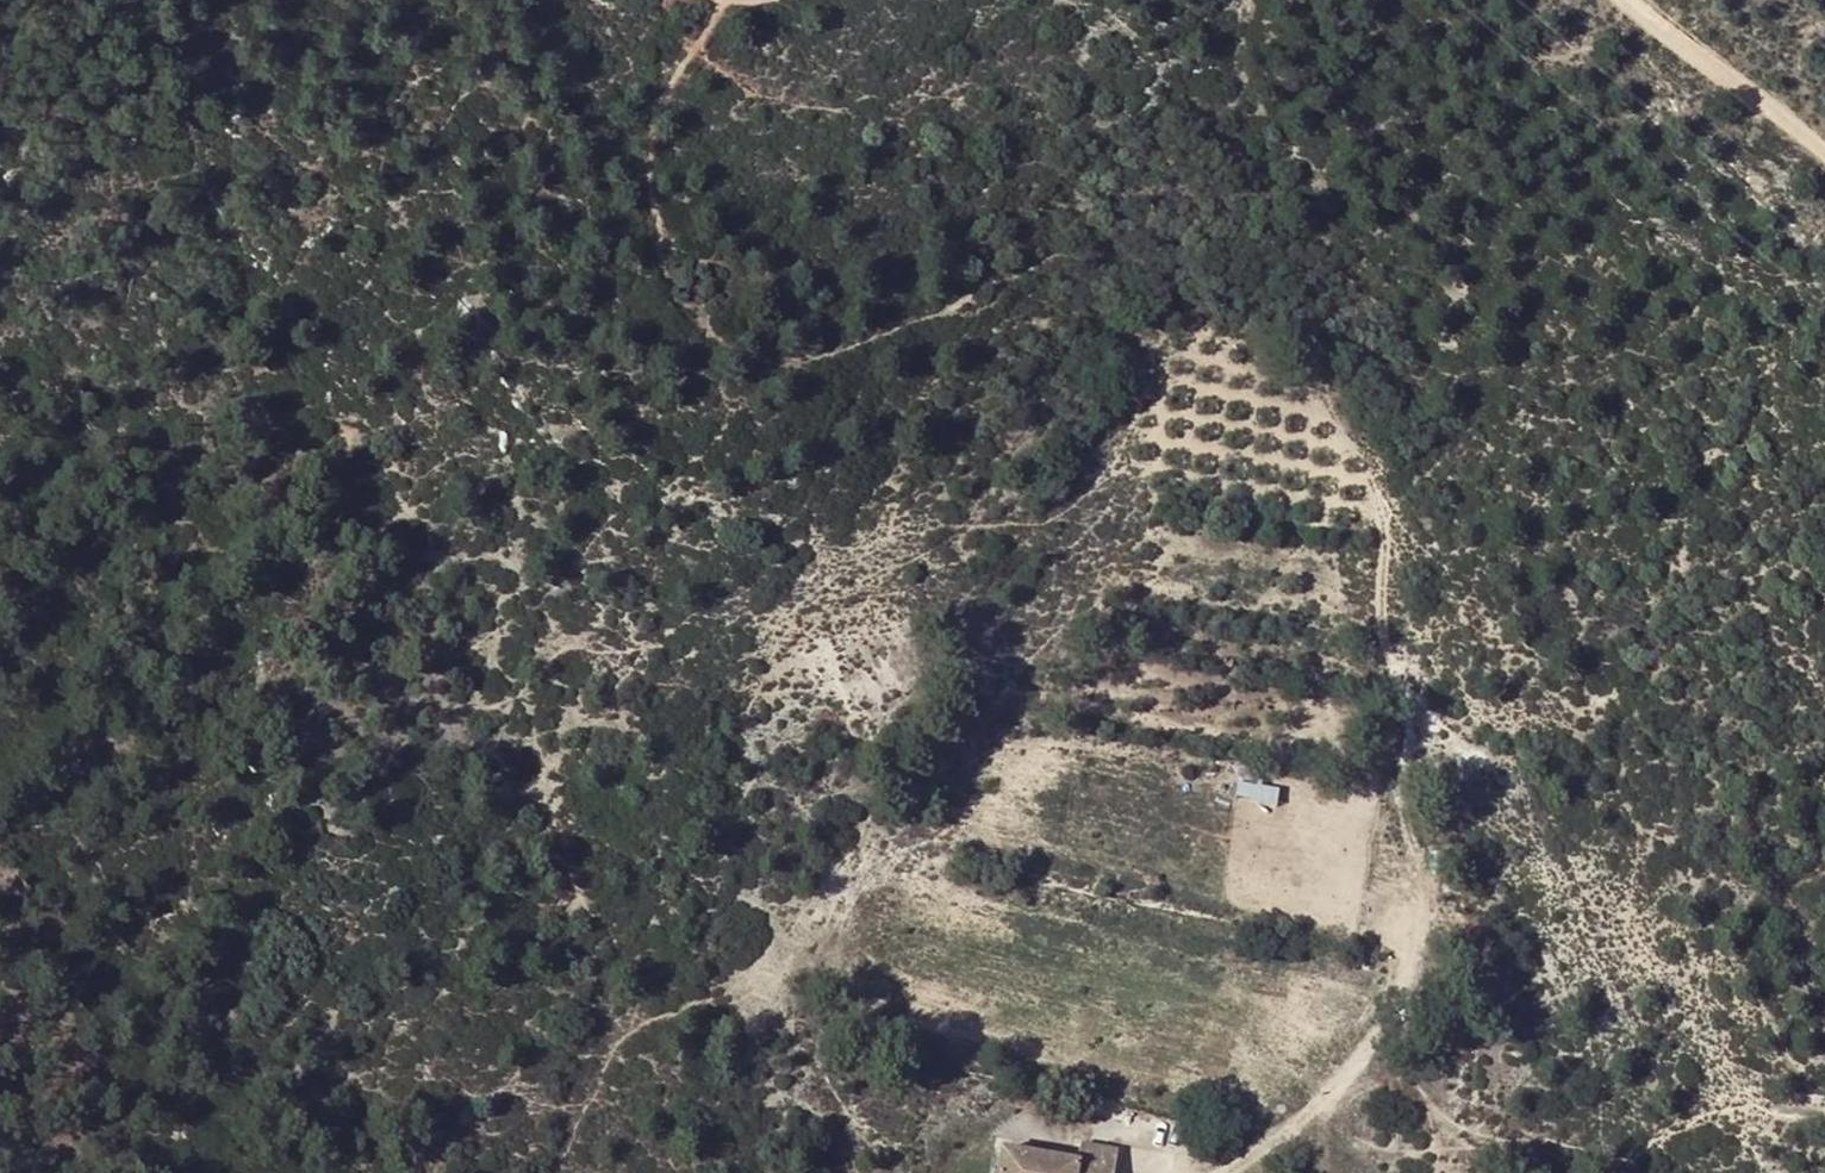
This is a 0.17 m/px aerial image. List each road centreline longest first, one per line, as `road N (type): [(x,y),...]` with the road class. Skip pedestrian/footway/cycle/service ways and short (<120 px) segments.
road 1 (track): [(1633,0),(1824,160)]

